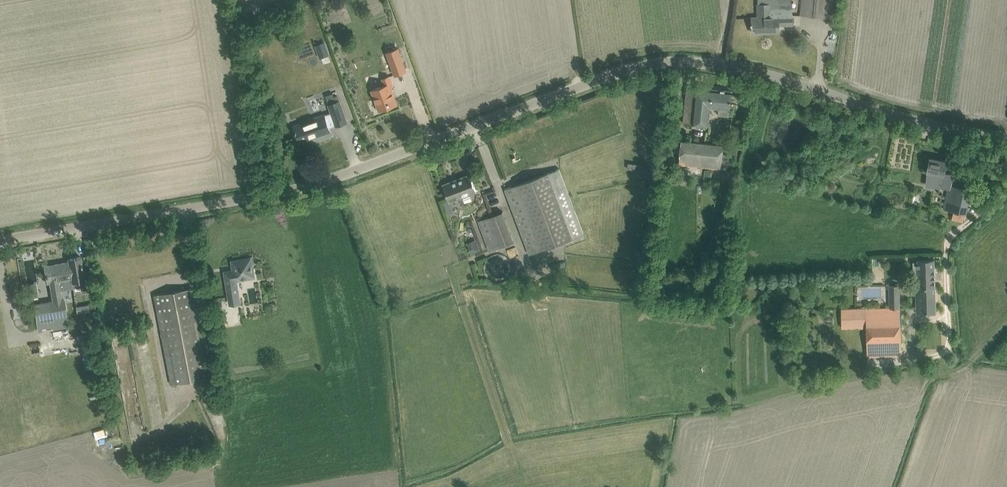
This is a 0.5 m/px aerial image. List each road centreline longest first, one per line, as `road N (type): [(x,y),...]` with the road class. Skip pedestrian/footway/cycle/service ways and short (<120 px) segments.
road 1 (tertiary): [(1006,137),(916,120),(754,71),(665,62),(301,188),(0,241)]

